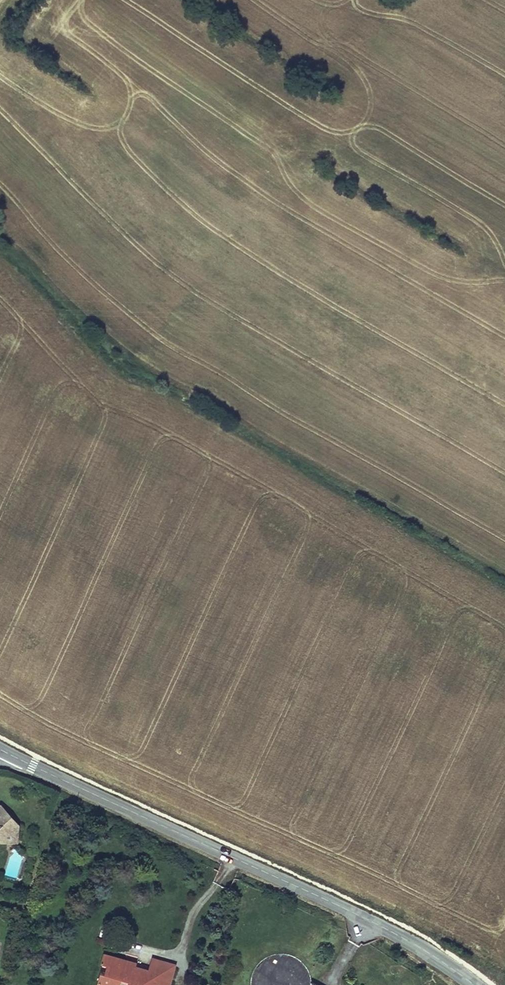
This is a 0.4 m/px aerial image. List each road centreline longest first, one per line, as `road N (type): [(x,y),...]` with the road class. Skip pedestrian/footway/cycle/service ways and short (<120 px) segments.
road 1 (tertiary): [(473,984),(387,929),(0,749)]

